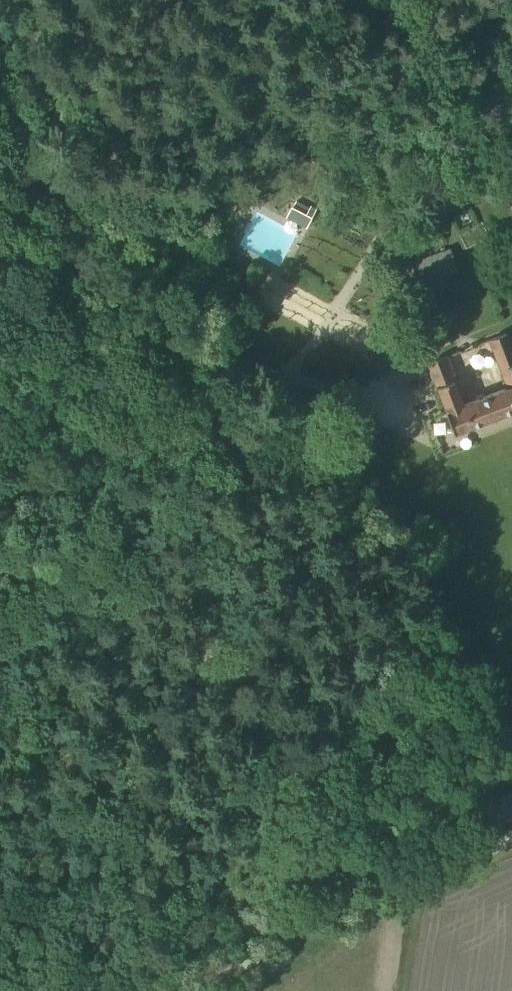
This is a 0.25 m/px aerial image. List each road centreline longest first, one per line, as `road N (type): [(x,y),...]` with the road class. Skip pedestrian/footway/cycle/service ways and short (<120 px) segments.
road 1 (track): [(99,990),(216,904),(270,876),(417,860),(511,834)]
road 2 (track): [(0,331),(367,399)]

